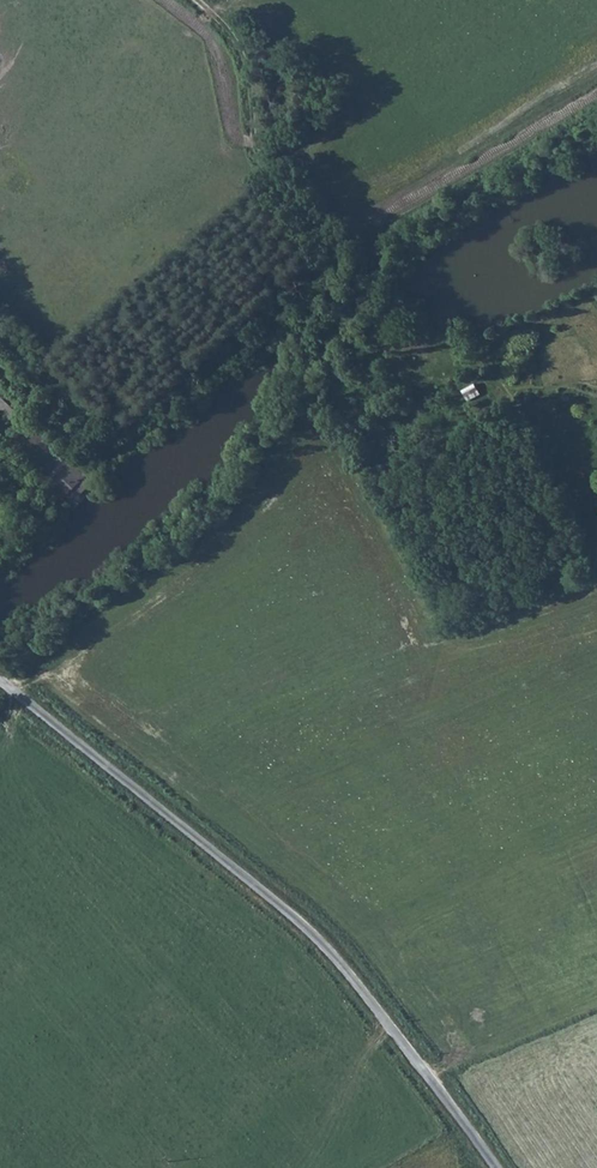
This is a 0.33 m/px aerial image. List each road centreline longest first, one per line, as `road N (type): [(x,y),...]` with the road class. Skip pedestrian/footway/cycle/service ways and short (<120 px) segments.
road 1 (unclassified): [(0,681),(318,940),(369,996),(487,1167)]
road 2 (track): [(260,152),(237,46),(195,0)]

